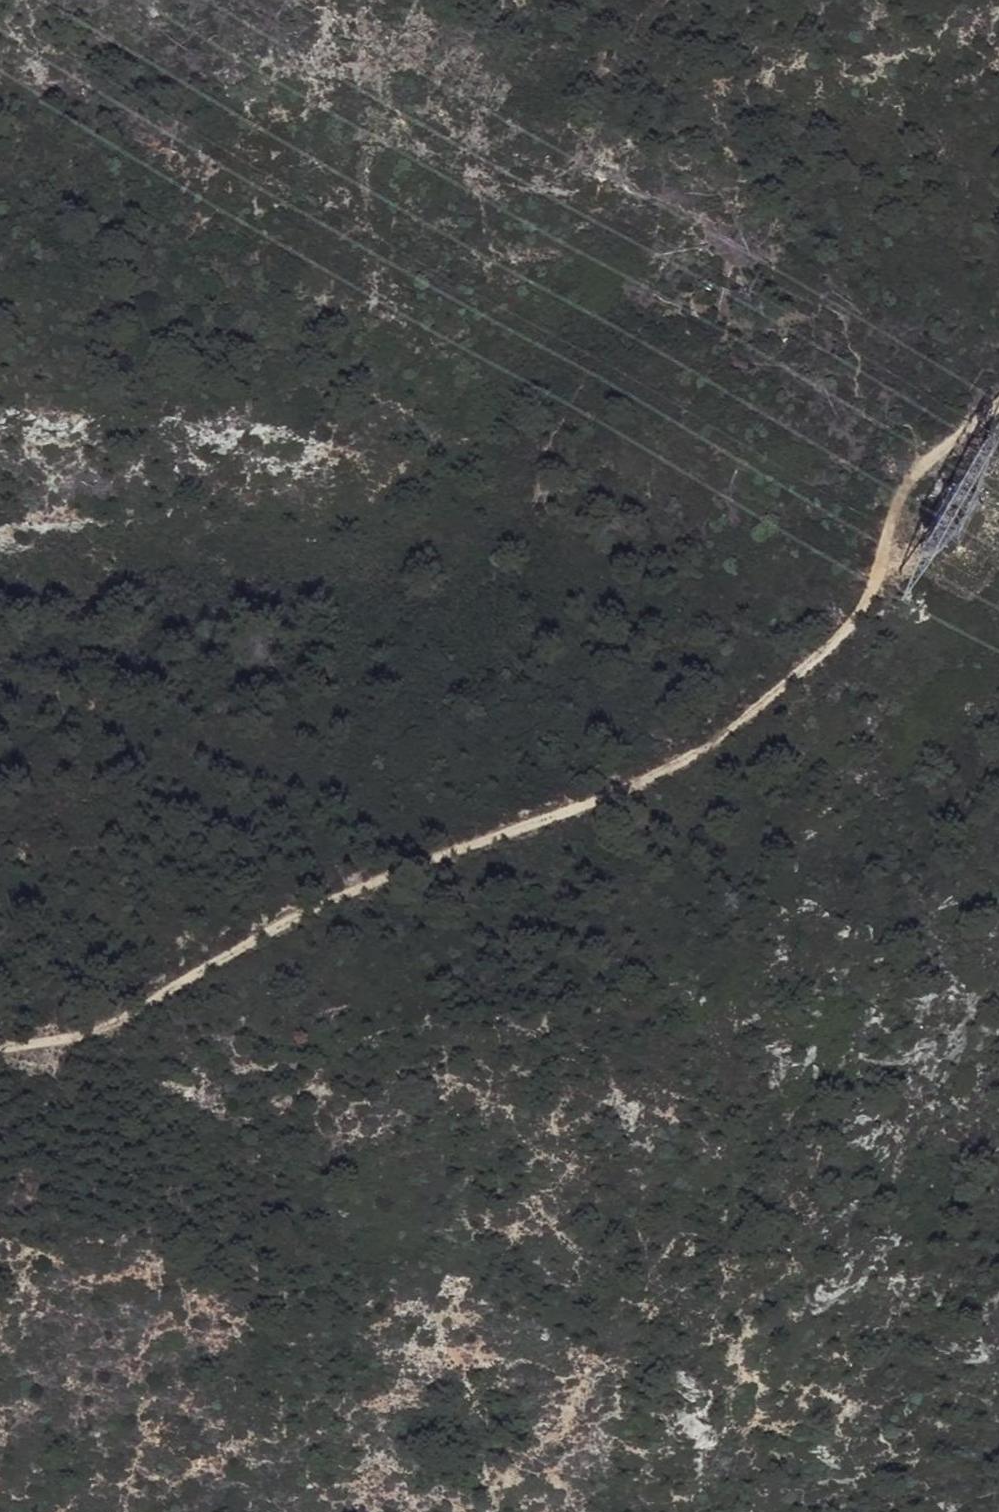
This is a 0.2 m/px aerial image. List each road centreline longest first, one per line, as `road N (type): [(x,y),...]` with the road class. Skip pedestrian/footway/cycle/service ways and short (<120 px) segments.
road 1 (track): [(998,406),(897,499),(864,607),(793,680),(700,754),(592,805),(412,868),(170,989),(99,1033),(0,1048)]

